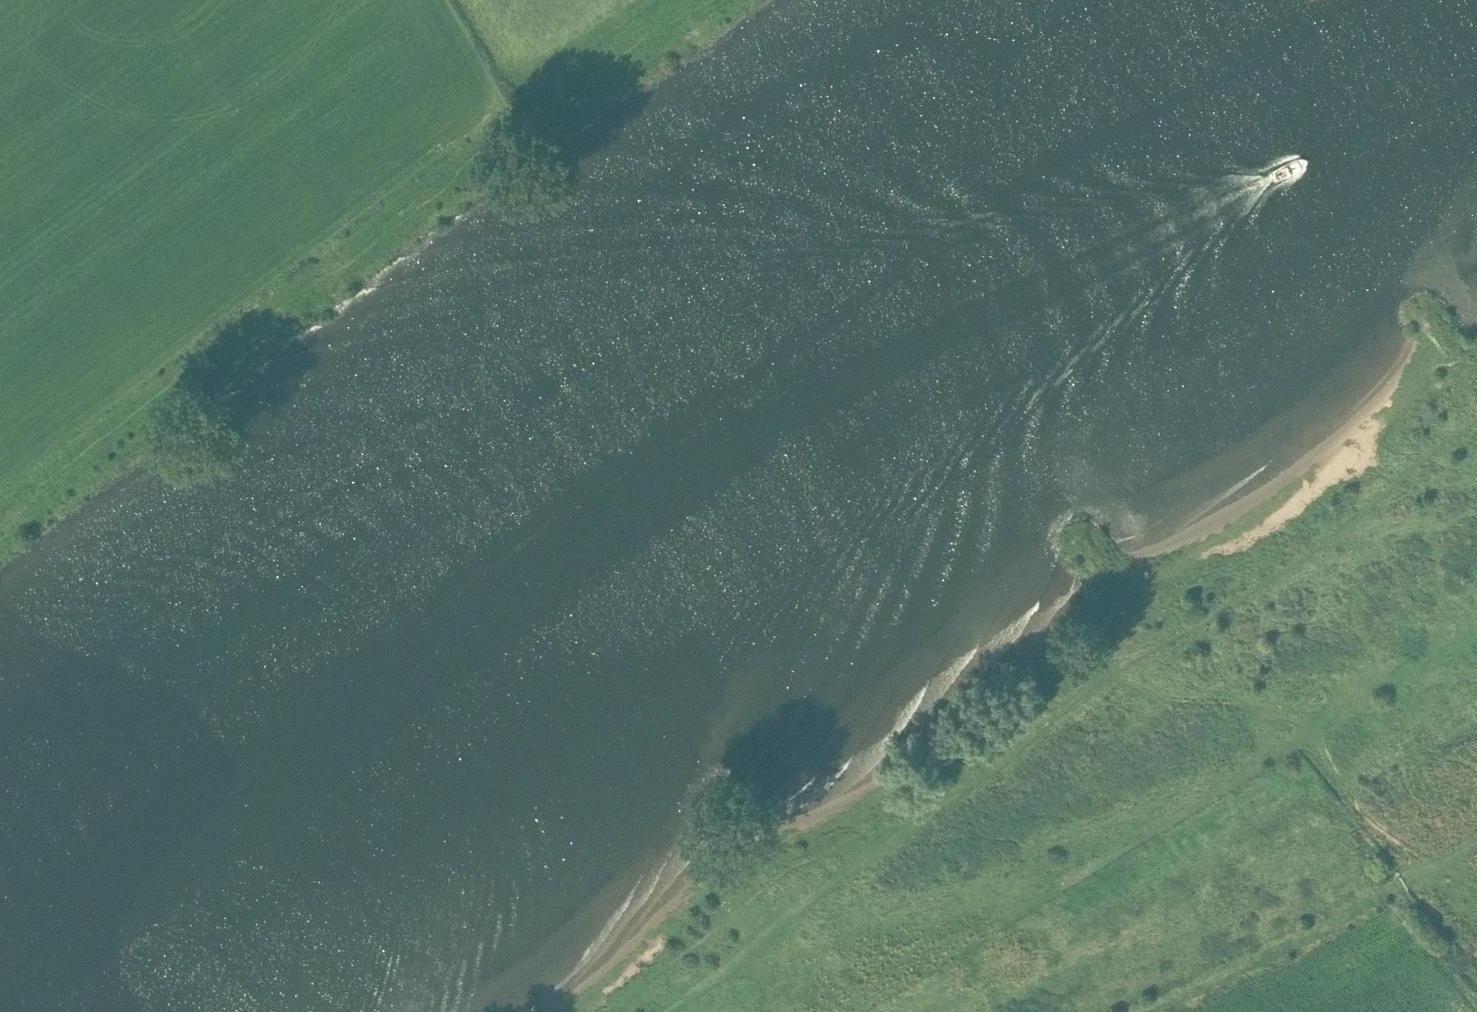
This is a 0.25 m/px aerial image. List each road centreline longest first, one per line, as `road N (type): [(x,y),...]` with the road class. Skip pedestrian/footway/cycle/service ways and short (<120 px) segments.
road 1 (track): [(1169,1011),(1328,942),(1370,906)]

